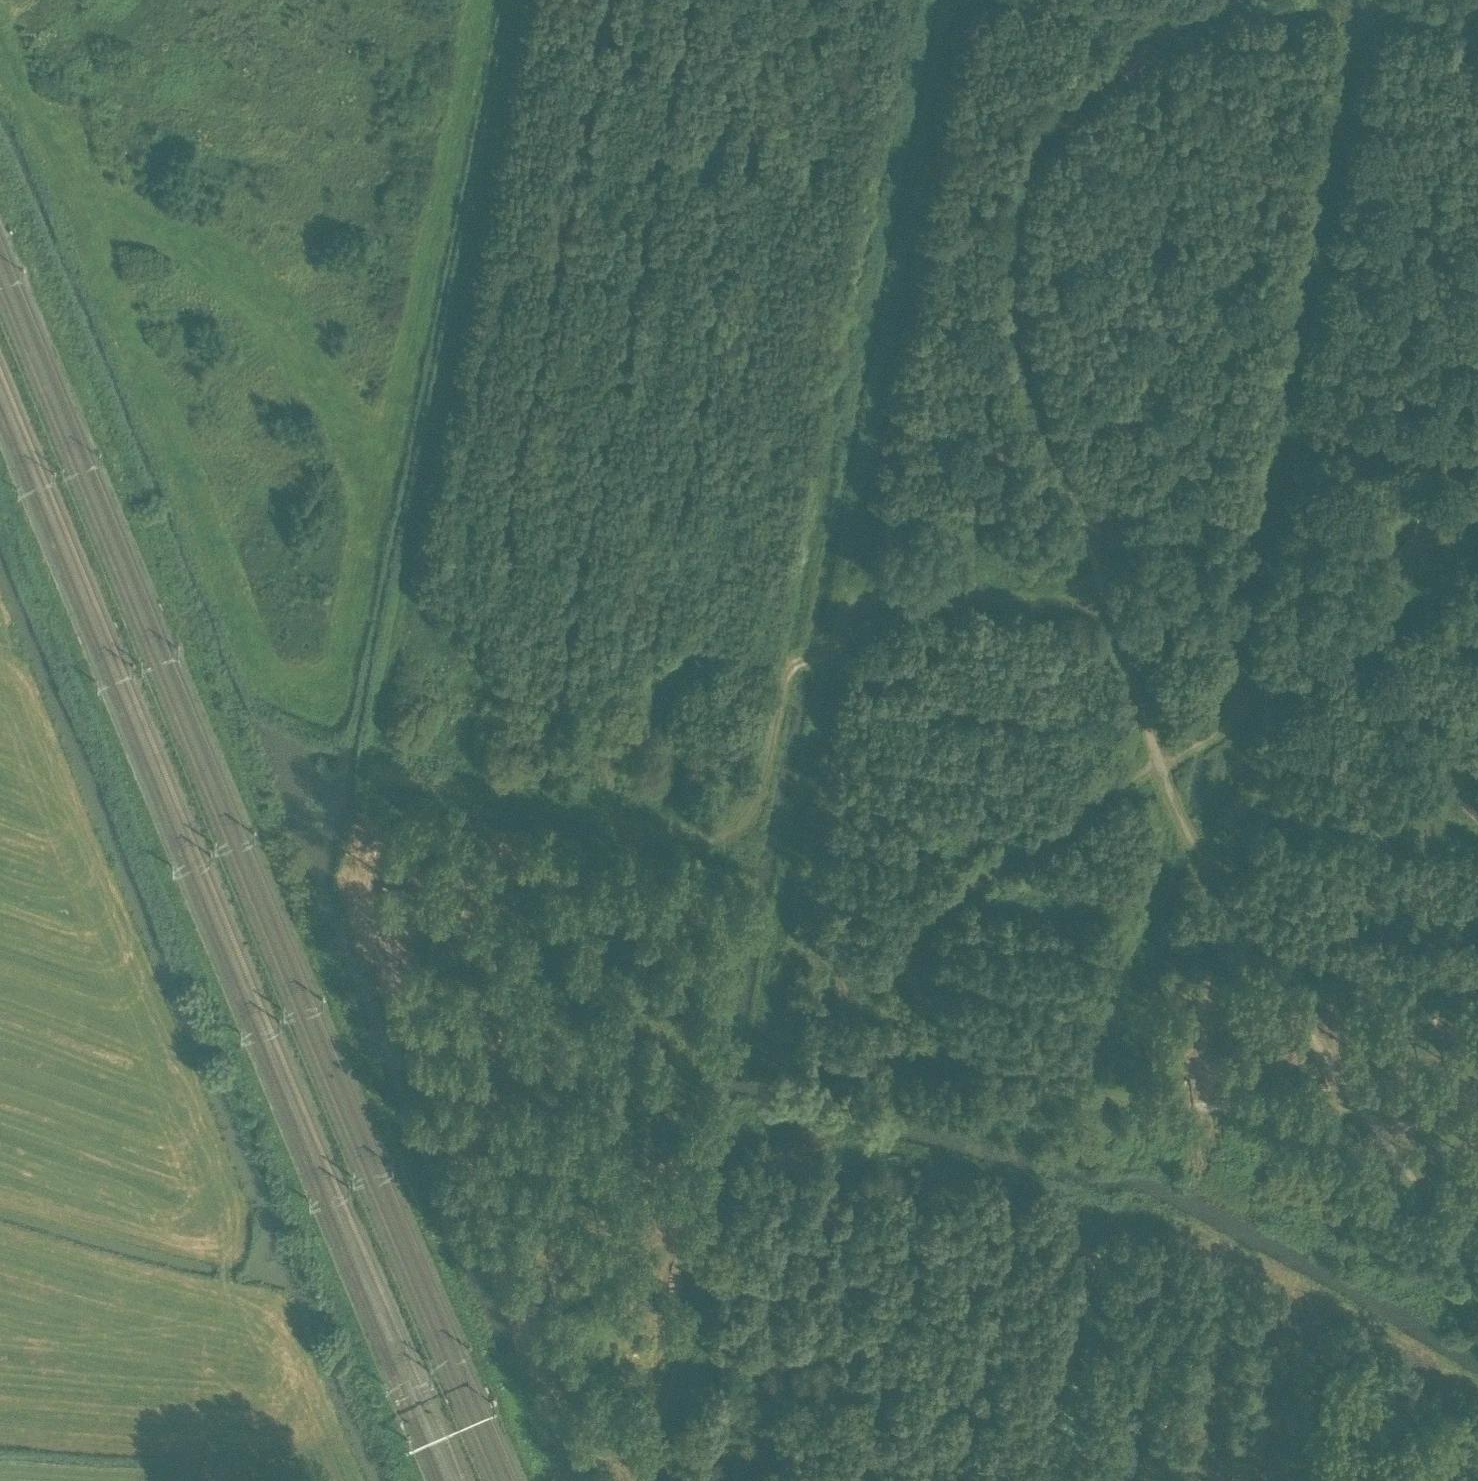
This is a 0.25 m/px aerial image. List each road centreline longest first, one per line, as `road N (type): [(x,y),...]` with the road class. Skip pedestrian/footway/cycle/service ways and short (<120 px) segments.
road 1 (track): [(519,0),(365,787),(739,849),(754,833),(790,663),(829,658),(861,603),(1106,607)]
road 2 (track): [(484,0),(366,627),(349,689),(335,708),(310,715),(271,691),(0,37)]
road 3 (track): [(1477,1281),(1357,1110),(1193,847),(1158,765),(1017,319),(1014,230),(1030,158),(1049,122),(1118,63),(1230,0)]
road 4 (track): [(1357,1110),(1181,1106),(1048,1086),(937,1027),(913,986),(914,959),(946,904),(1009,859),(1477,564)]
road 5 (track): [(920,0),(790,663)]
road 6 (track): [(72,210),(126,220),(223,260),(292,318),(387,515)]

